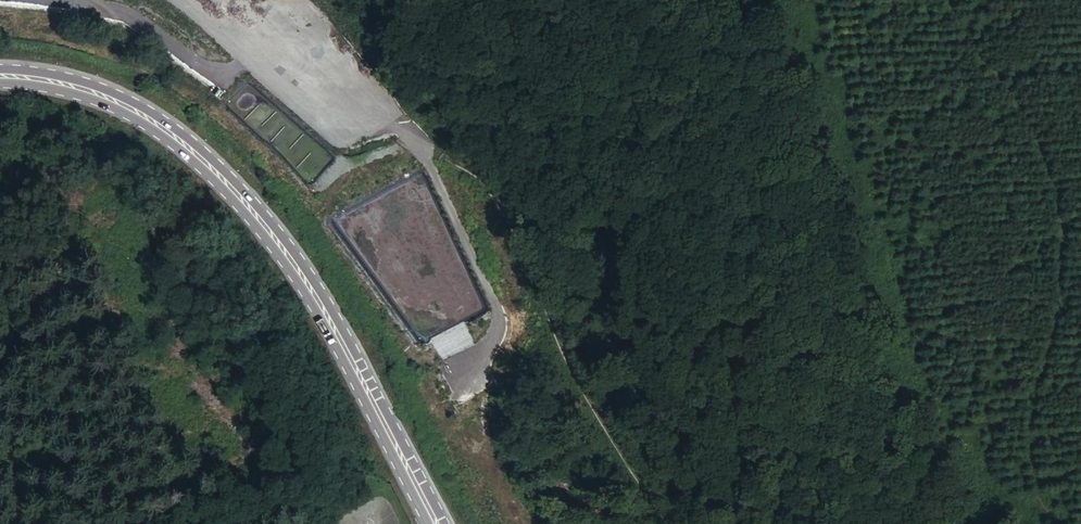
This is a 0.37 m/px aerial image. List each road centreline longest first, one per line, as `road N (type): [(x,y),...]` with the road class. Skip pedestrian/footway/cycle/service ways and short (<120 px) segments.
road 1 (primary): [(0,77),(86,90),(144,116),(236,194),(323,314),(431,523)]
road 2 (track): [(668,523),(565,389),(547,334),(548,305),(508,218),(465,173),(411,143)]
road 3 (track): [(1047,359),(1049,227),(1032,155),(955,0)]

